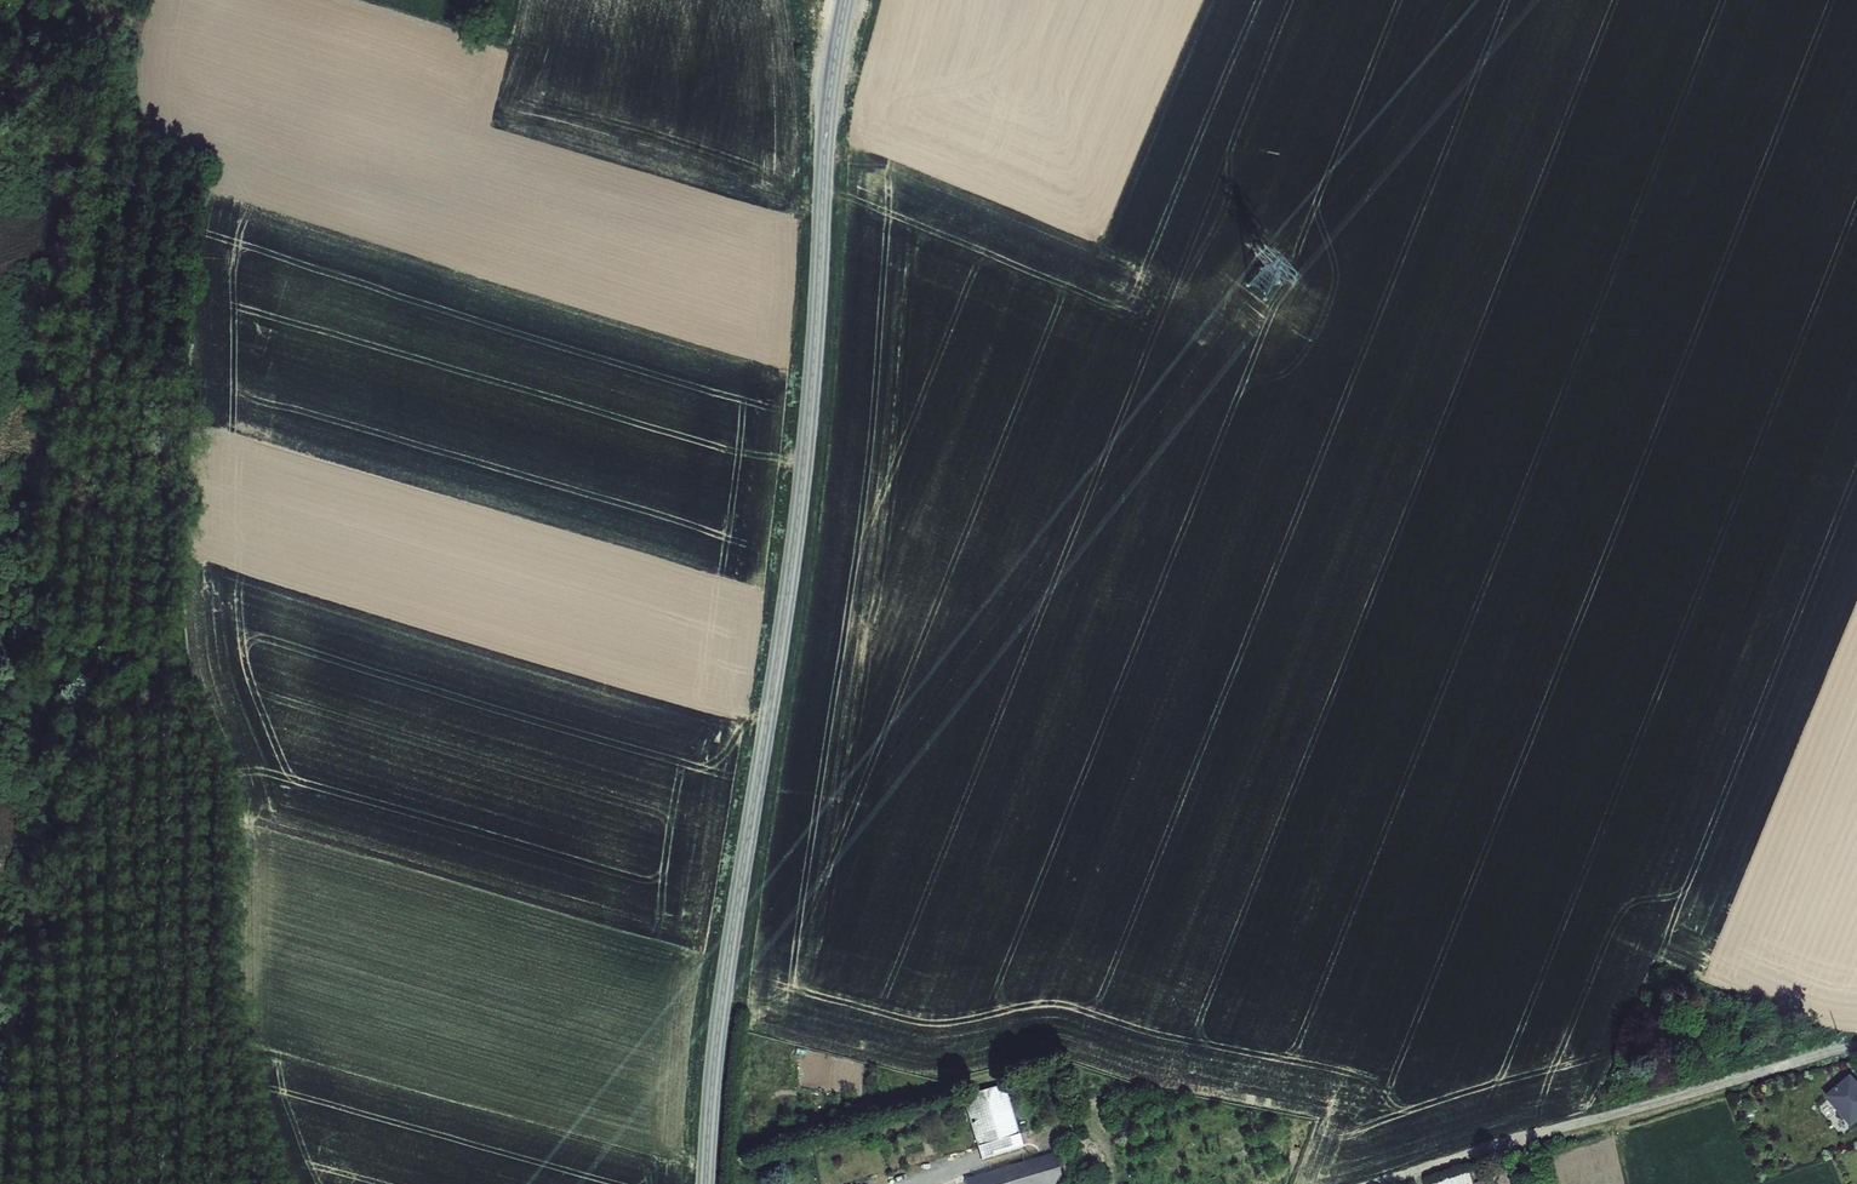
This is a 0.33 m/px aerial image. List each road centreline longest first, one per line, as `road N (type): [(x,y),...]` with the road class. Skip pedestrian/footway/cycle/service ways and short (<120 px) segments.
road 1 (tertiary): [(845,0),(827,112),(803,473),(720,1015),(705,1183)]
road 2 (track): [(1856,1045),(1367,1183)]

